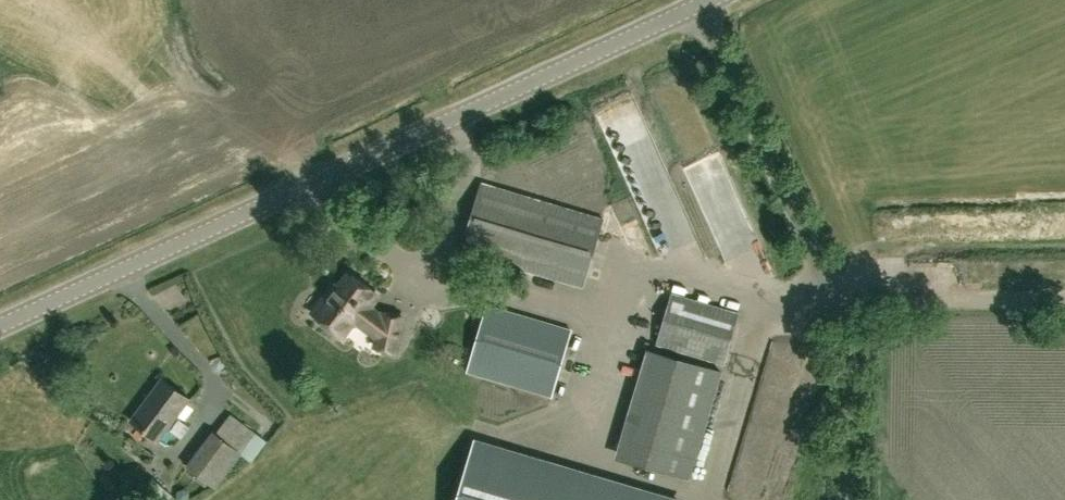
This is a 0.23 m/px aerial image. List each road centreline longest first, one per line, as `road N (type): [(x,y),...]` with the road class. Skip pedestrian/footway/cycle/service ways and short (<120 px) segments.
road 1 (tertiary): [(0,328),(721,0)]

